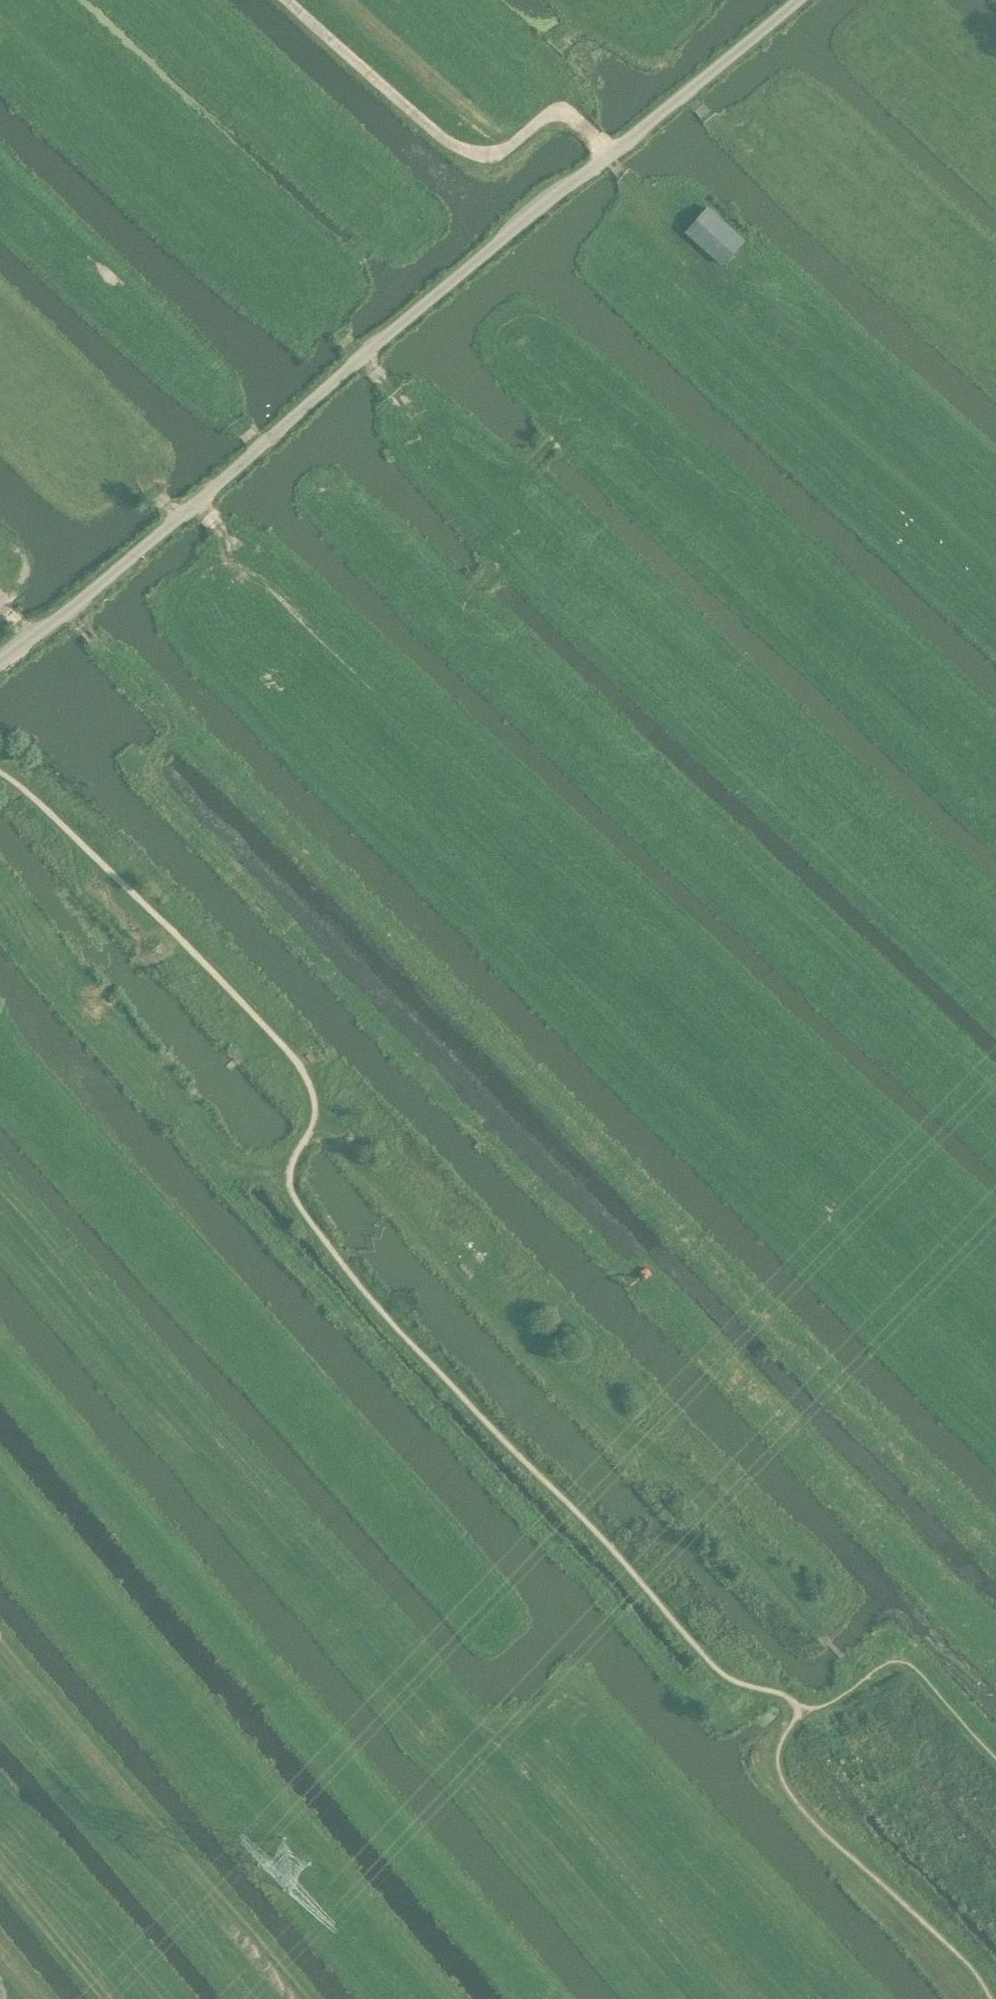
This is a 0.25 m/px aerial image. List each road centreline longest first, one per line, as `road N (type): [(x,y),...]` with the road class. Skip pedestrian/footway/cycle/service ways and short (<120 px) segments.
road 1 (unclassified): [(0,666),(607,148),(796,0)]
road 2 (track): [(607,148),(564,112),(499,157),(453,147),(288,0)]

